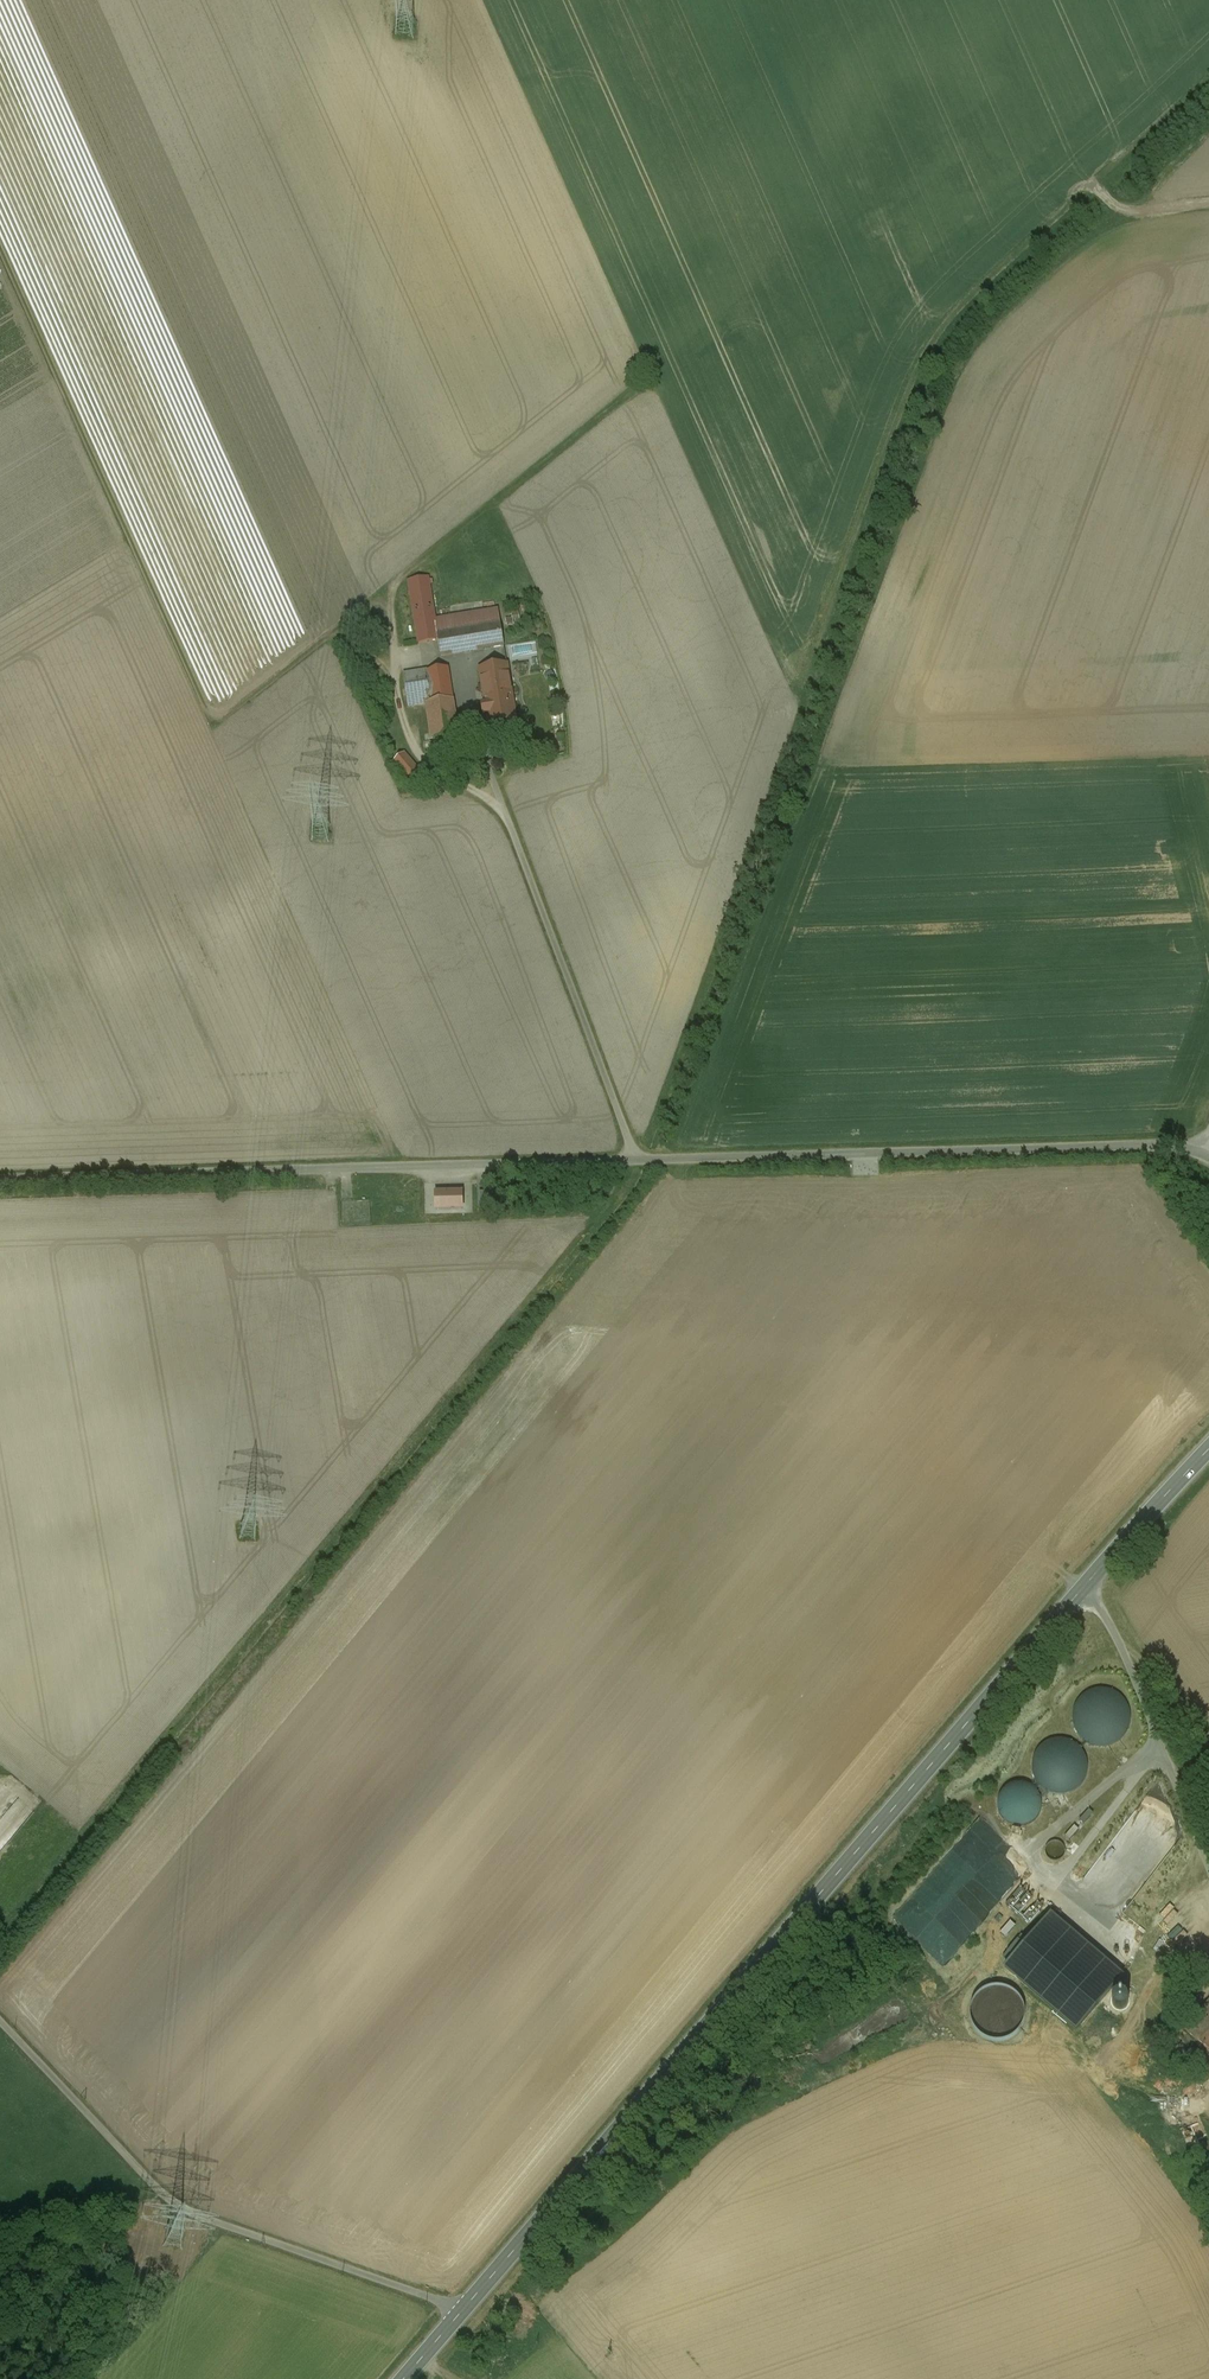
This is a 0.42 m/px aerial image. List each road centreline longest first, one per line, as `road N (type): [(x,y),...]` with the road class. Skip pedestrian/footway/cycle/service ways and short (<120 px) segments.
road 1 (secondary): [(1208,1449),(405,2378)]
road 2 (unclassified): [(1207,1147),(0,1179)]
road 3 (track): [(1091,181),(1111,202),(1137,208),(1208,202)]

